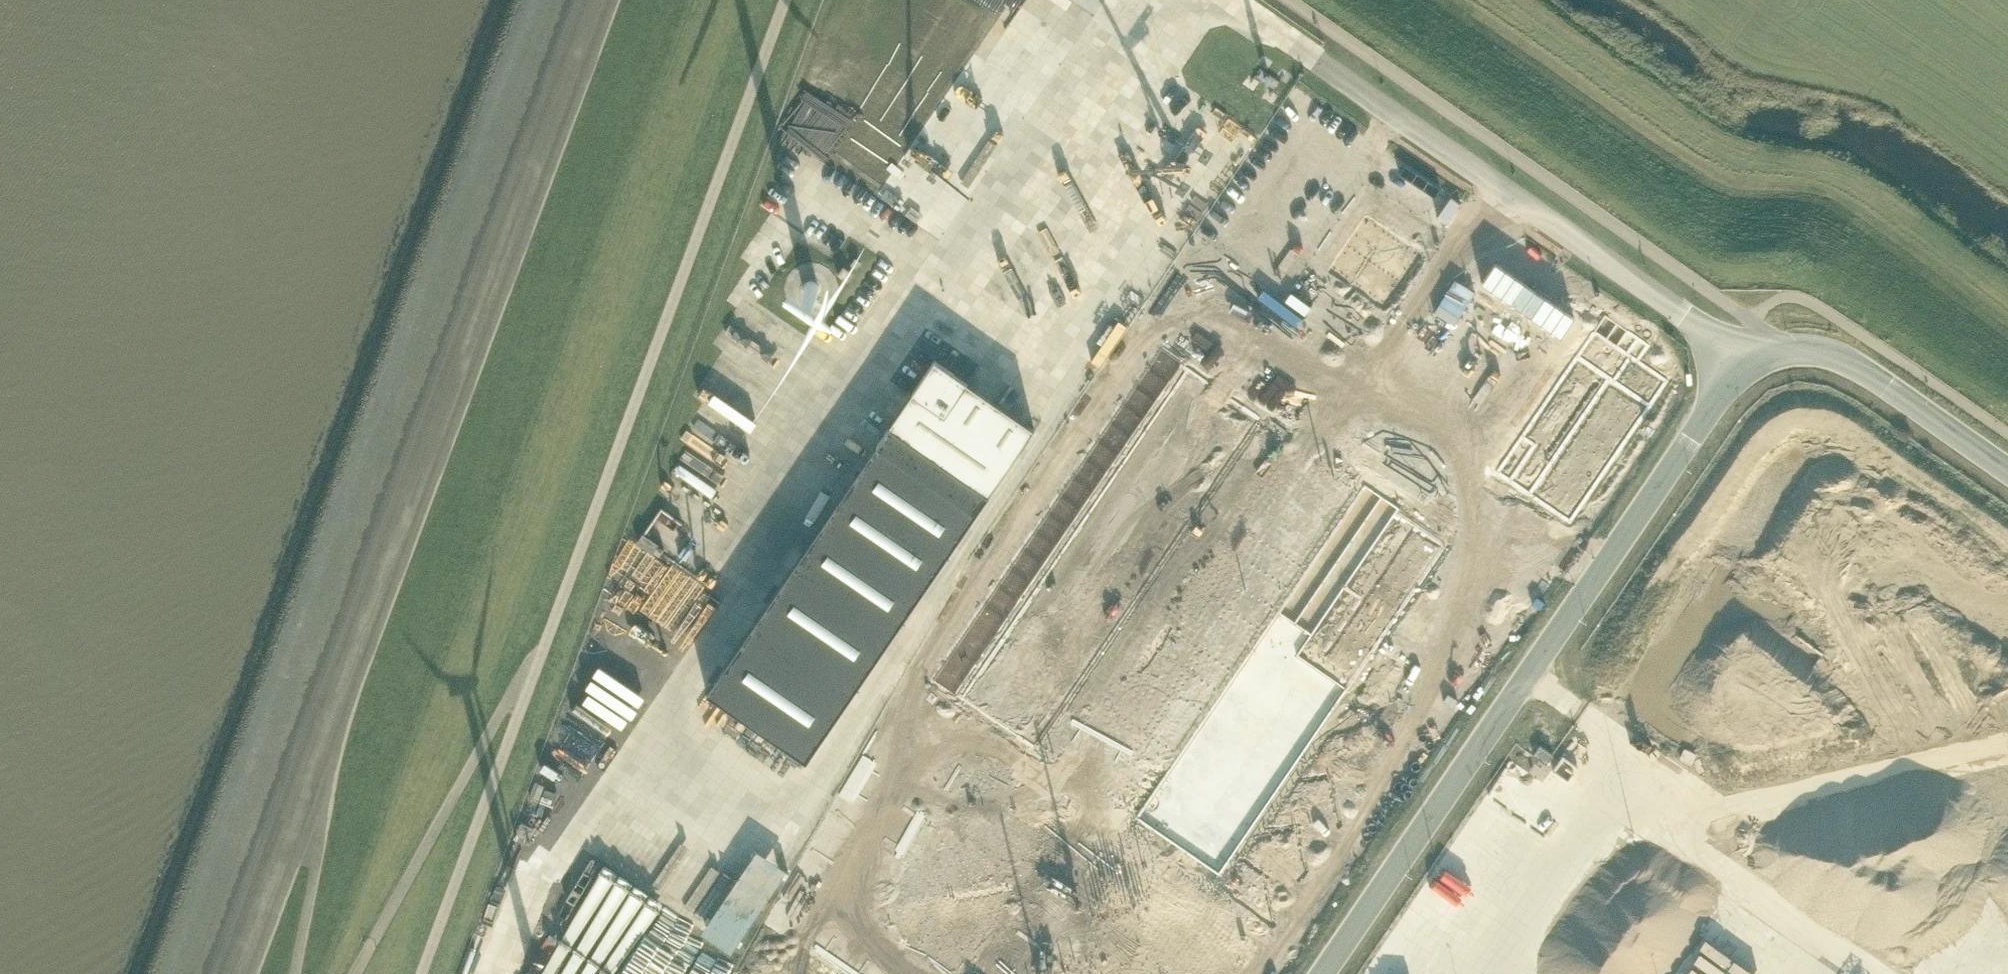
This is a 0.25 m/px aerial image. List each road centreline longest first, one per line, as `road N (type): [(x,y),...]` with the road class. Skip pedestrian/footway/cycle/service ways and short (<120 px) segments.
road 1 (unclassified): [(423,973),(786,0)]
road 2 (unclassified): [(1323,973),(1745,359)]
road 3 (unclassified): [(1745,359),(1751,321),(1286,0)]
road 4 (unclassified): [(2007,473),(1844,359),(1811,348),(1745,359)]

